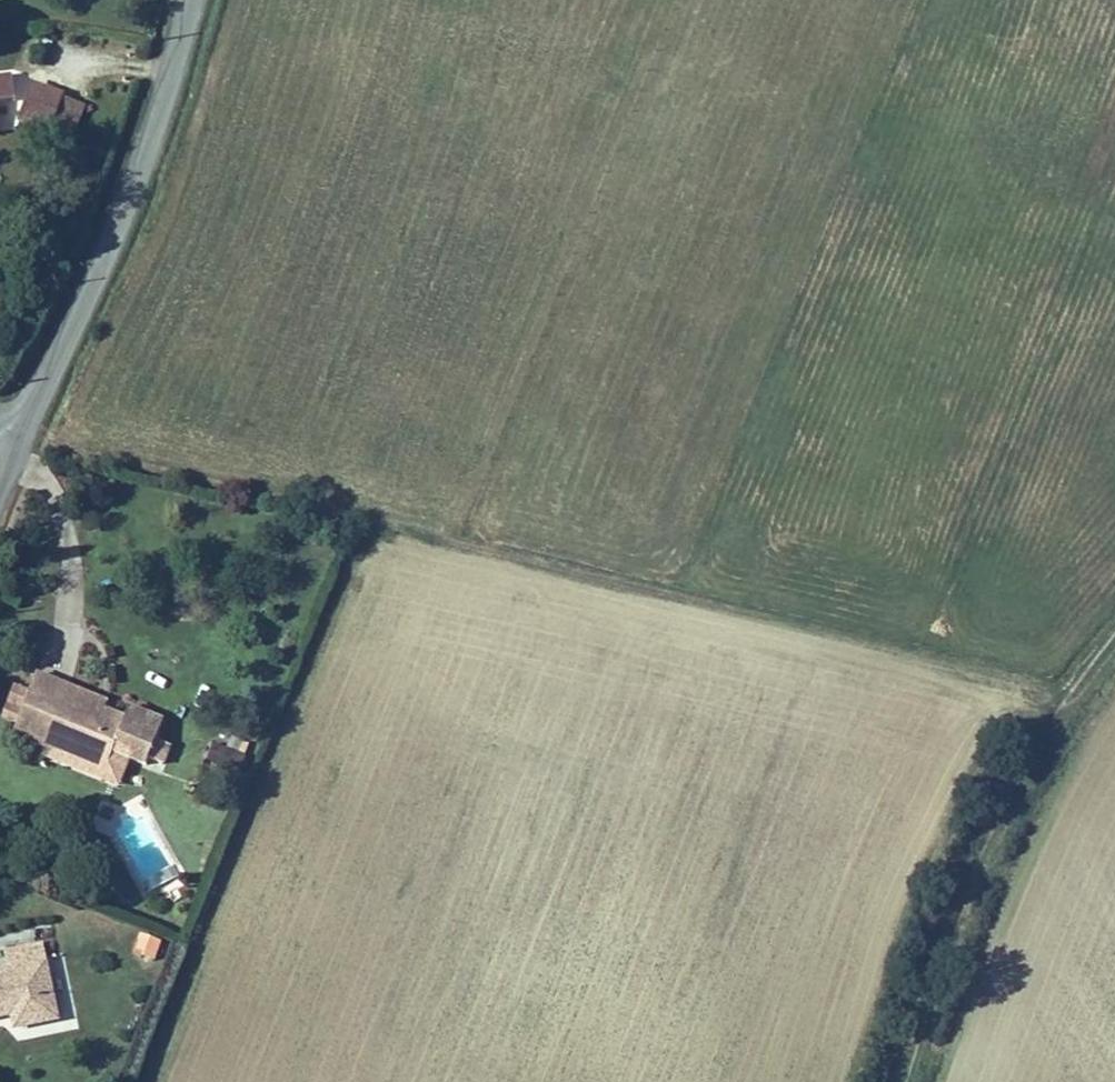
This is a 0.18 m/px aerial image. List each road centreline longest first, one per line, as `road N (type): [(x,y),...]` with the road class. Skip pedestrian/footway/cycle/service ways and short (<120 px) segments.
road 1 (track): [(902,1081),(973,880),(1038,751),(1114,639)]
road 2 (tertiary): [(10,456),(112,236),(185,0)]

